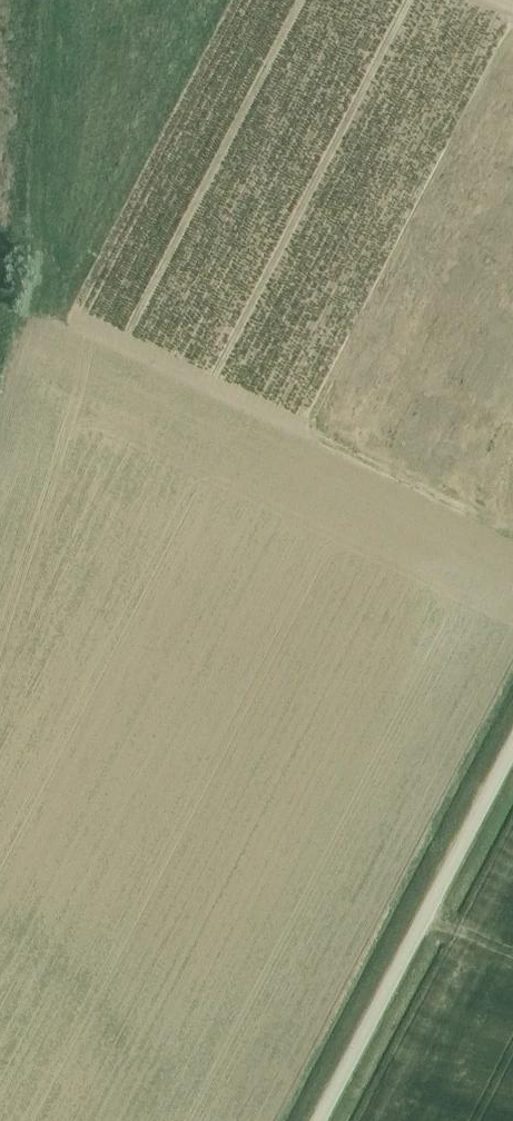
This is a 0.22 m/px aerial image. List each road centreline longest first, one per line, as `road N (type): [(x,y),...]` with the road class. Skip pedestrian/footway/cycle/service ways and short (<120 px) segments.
road 1 (unclassified): [(320,1120),(512,751)]

